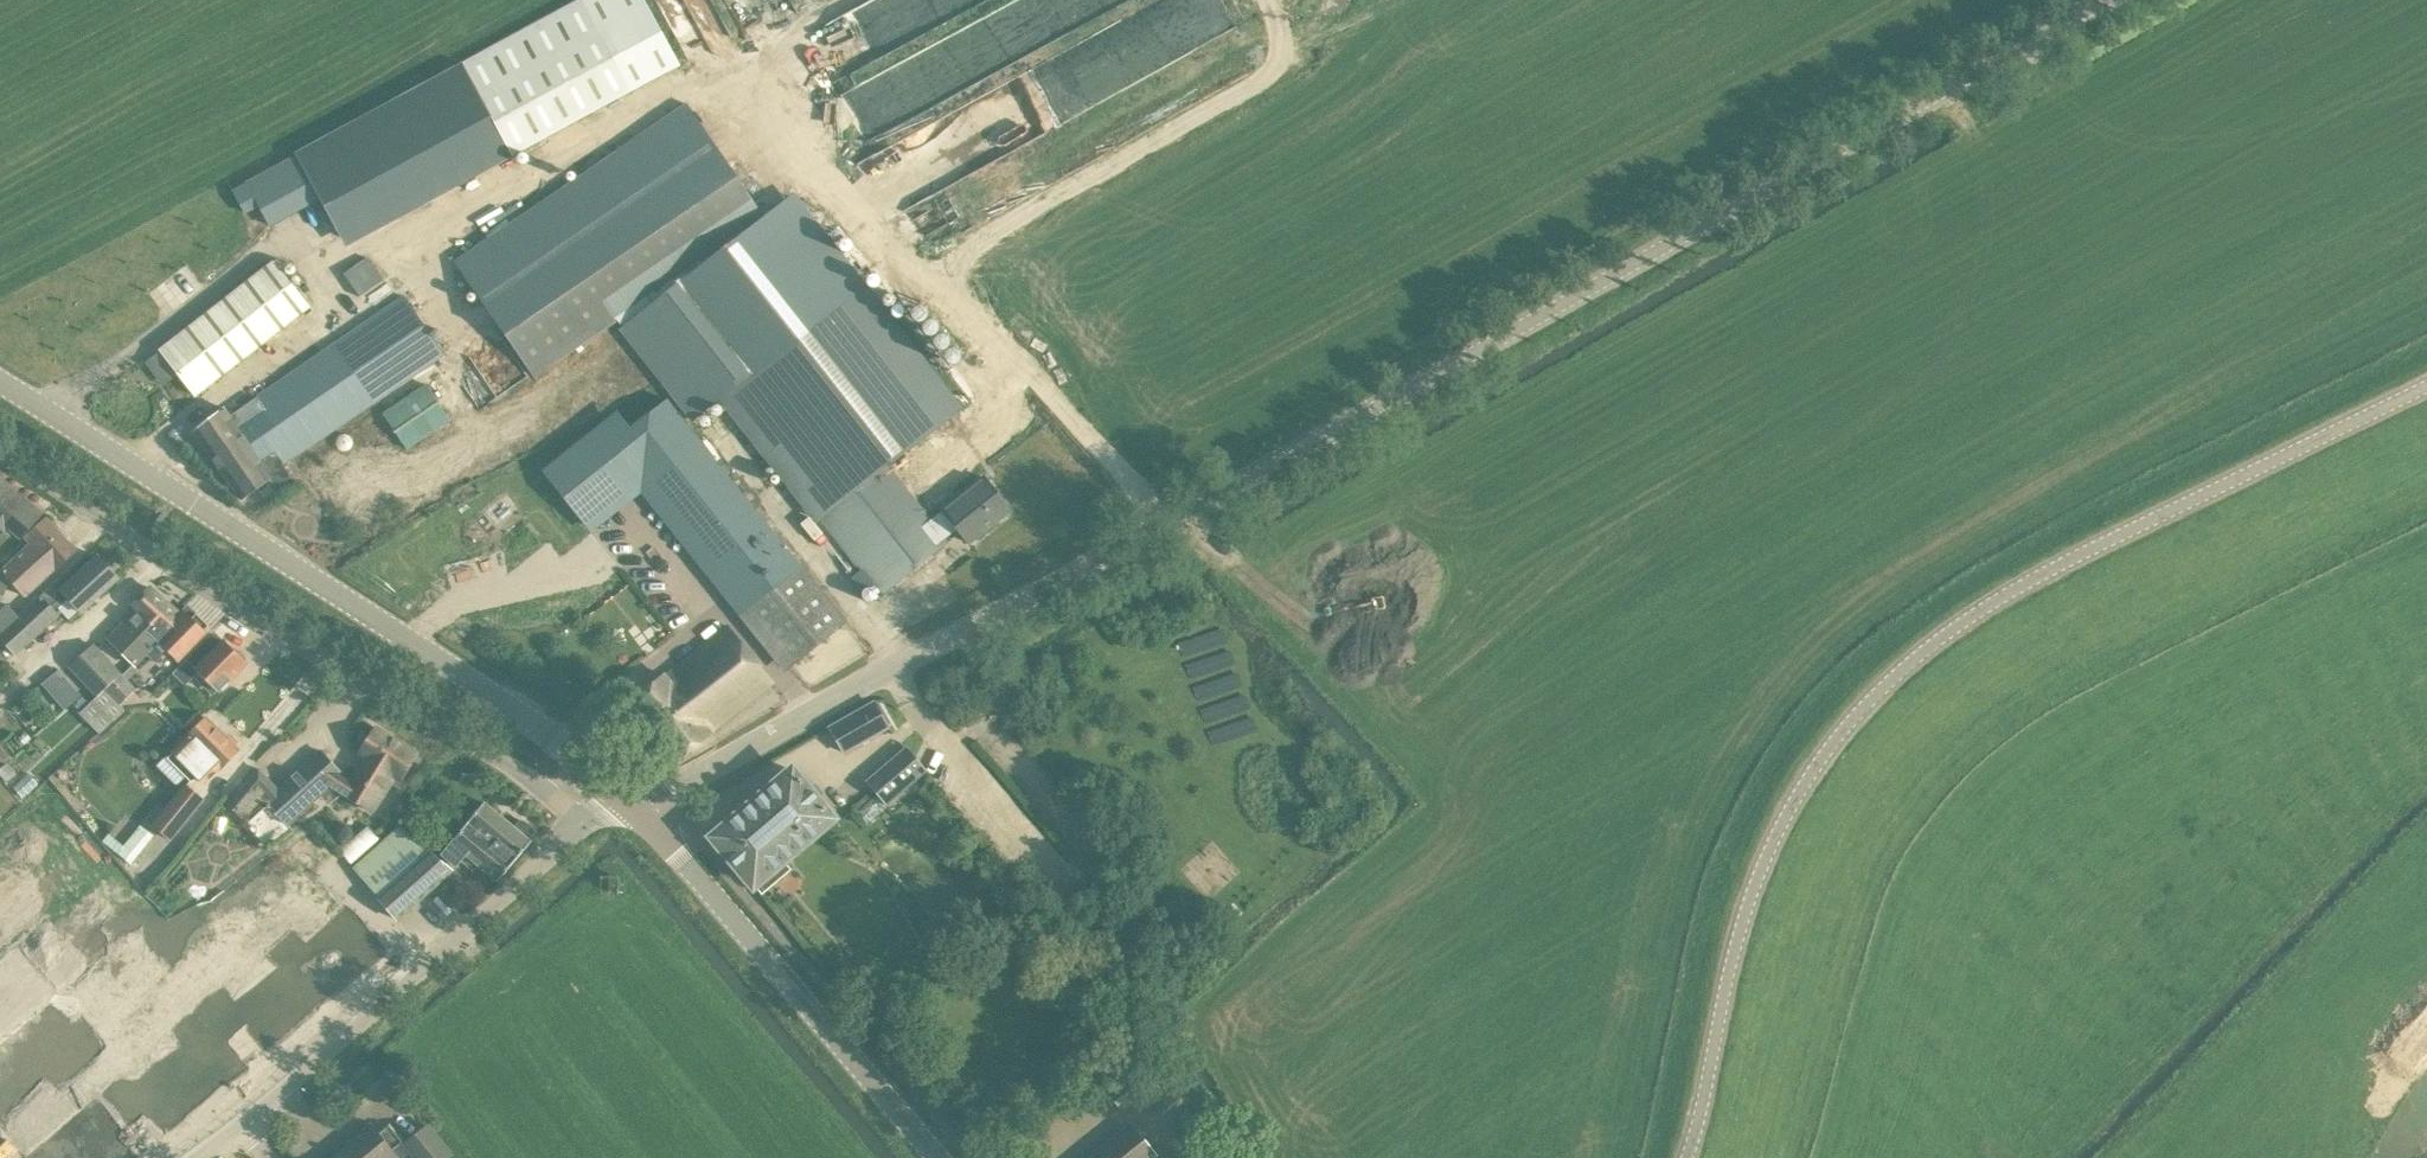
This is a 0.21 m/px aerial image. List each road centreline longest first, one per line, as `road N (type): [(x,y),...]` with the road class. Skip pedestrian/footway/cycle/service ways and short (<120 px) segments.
road 1 (tertiary): [(638,804),(1187,511),(2106,0)]
road 2 (unclassified): [(2426,384),(2018,584),(1889,679),(1815,767),(1762,863),(1736,933),(1685,1157)]
road 3 (tertiary): [(638,804),(543,730),(0,374)]
road 4 (unclassified): [(584,823),(504,758),(0,450)]
road 5 (unclassified): [(193,1157),(584,823)]
road 6 (tertiary): [(935,1157),(638,804)]

